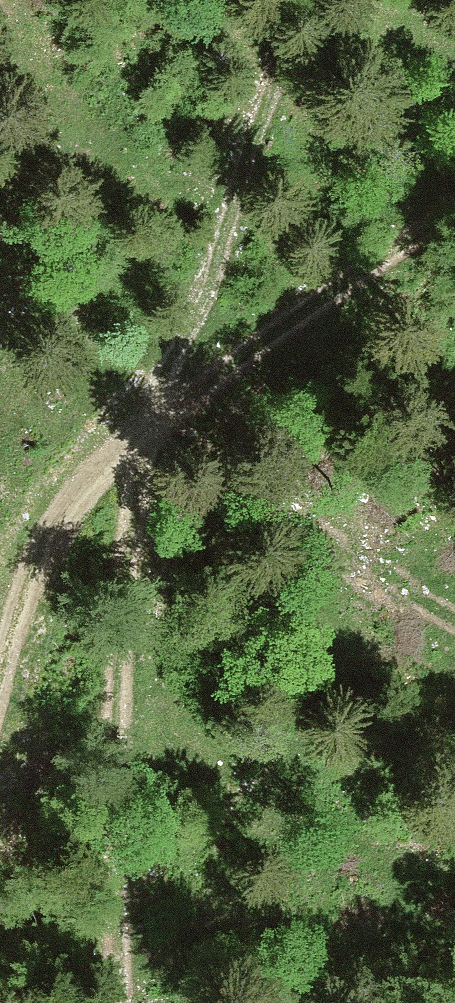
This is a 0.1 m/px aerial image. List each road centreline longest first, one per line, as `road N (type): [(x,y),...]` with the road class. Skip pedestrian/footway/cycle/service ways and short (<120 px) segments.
road 1 (track): [(130,1002),(110,722),(146,433),(211,289),(302,0)]
road 2 (track): [(0,685),(47,548),(89,484),(146,433),(454,206)]

